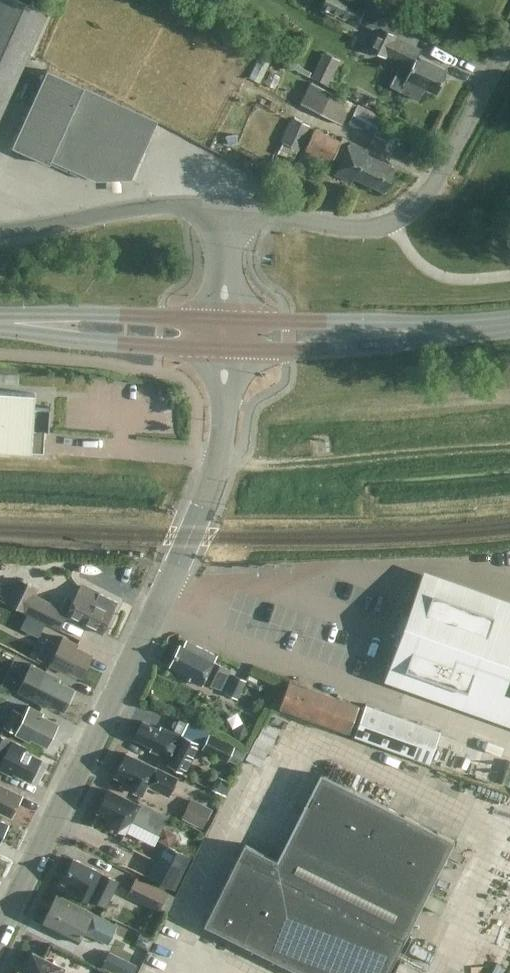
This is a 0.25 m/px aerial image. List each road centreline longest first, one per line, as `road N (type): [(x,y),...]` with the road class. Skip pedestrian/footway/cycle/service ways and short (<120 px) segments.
road 1 (unclassified): [(0,930),(188,536),(214,463),(225,348)]
road 2 (unclassified): [(223,206),(343,226),(392,224),(440,174),(509,41)]
road 3 (primary): [(225,348),(468,340),(509,328)]
road 4 (primary): [(509,319),(224,319)]
road 5 (unclassified): [(0,234),(140,206),(223,206)]
road 6 (primary): [(0,335),(225,348)]
road 7 (primary): [(224,319),(0,308)]

